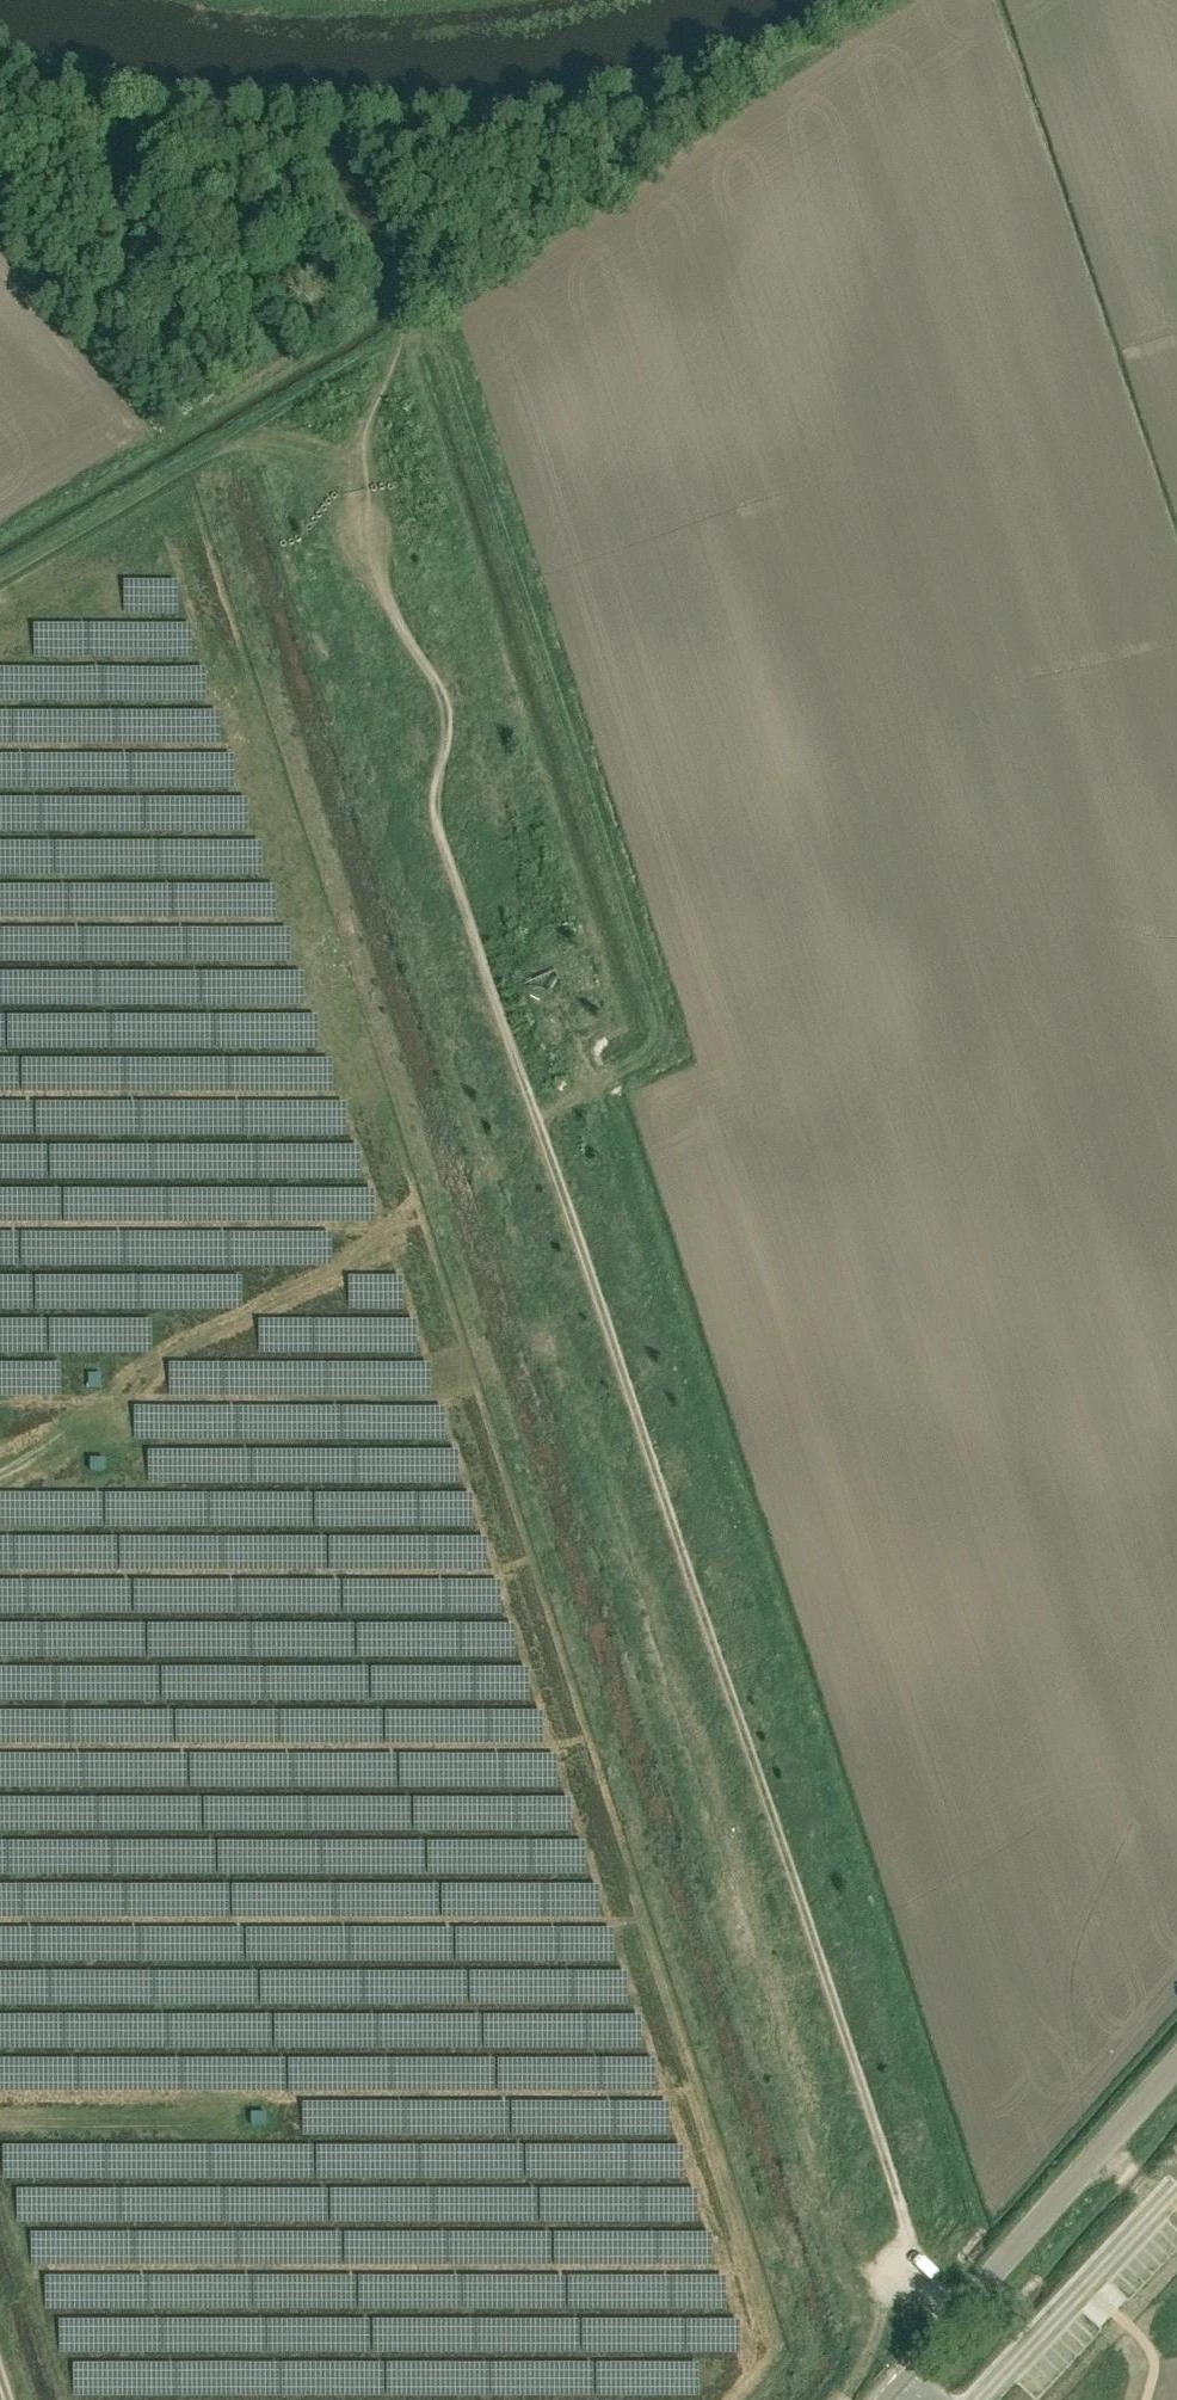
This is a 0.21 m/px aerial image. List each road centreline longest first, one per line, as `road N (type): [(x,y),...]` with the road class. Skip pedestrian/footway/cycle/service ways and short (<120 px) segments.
road 1 (unclassified): [(895,2394),(921,2342),(1176,2055)]
road 2 (track): [(0,2117),(212,2116)]
road 3 (track): [(0,1475),(118,1414)]

